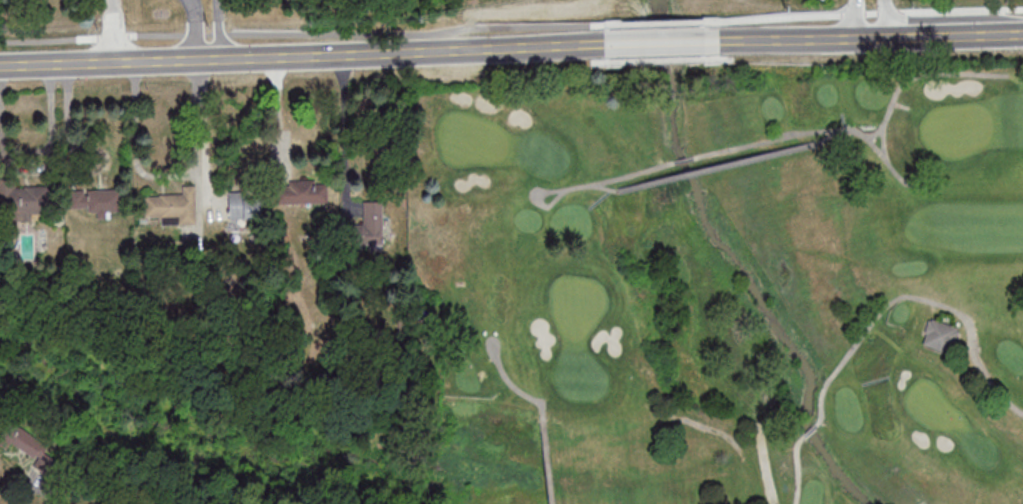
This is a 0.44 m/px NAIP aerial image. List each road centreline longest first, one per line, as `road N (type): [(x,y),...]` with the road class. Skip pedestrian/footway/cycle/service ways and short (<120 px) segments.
road 1 (secondary): [(618,45),(243,57)]
road 2 (secondary): [(1022,33),(763,41)]
road 3 (secondary): [(243,57),(0,62)]

